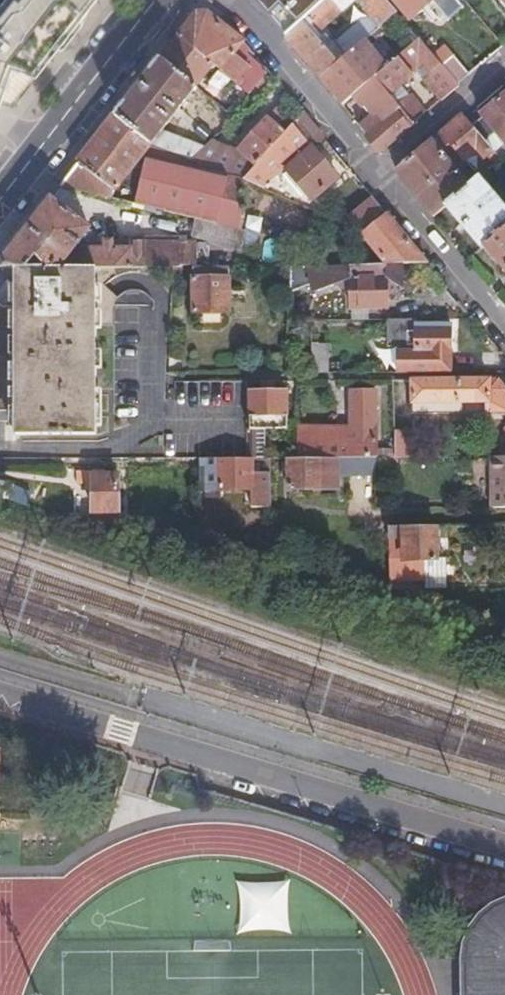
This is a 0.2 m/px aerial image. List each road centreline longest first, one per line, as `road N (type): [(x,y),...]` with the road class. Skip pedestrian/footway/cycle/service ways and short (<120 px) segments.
road 1 (residential): [(0,696),(504,847)]
road 2 (secondary): [(156,0),(0,202)]
road 3 (residential): [(225,0),(363,173)]
road 4 (residential): [(363,173),(504,338)]
road 5 (residential): [(363,173),(504,54)]

